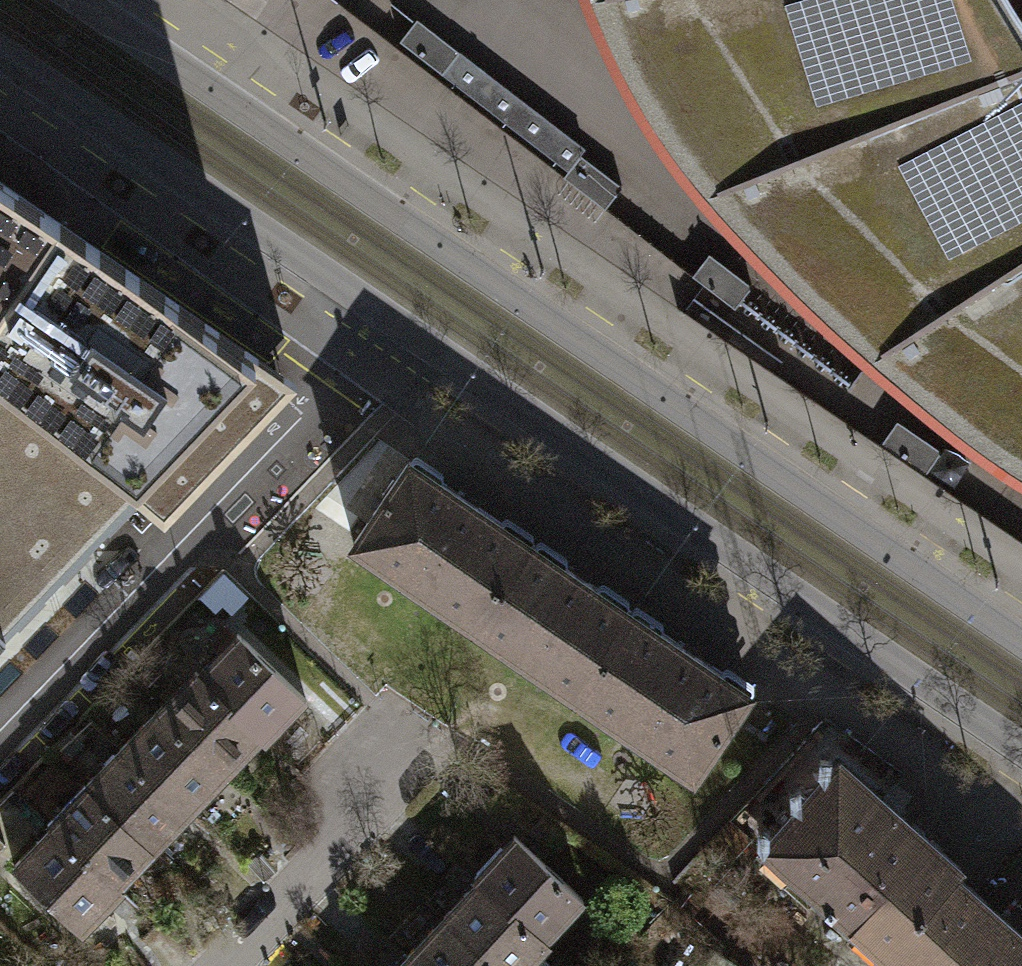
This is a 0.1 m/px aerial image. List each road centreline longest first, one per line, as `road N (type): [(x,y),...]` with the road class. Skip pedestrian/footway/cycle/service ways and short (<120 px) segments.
road 1 (tertiary): [(0,56),(1021,749)]
road 2 (tertiary): [(1021,643),(77,0)]
road 3 (residential): [(227,965),(350,836),(383,766)]

